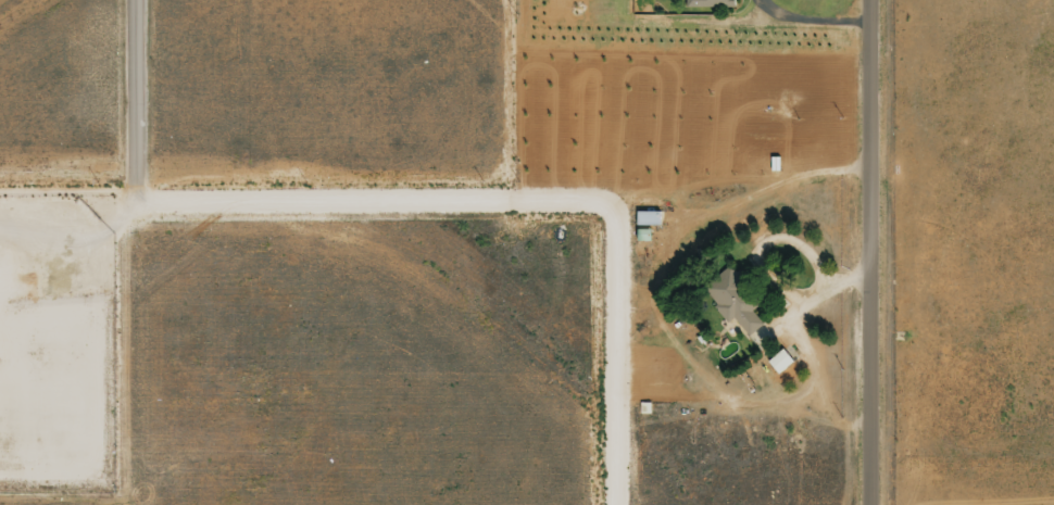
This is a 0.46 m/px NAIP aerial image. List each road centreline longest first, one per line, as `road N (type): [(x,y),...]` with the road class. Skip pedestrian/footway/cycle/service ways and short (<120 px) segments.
road 1 (residential): [(867,504),(865,0)]
road 2 (residential): [(618,194),(133,194)]
road 3 (residential): [(0,500),(109,500),(111,217),(133,194)]
road 4 (residential): [(618,194),(620,504)]
road 5 (residential): [(129,0),(133,194)]
road 6 (residential): [(0,195),(133,194)]

